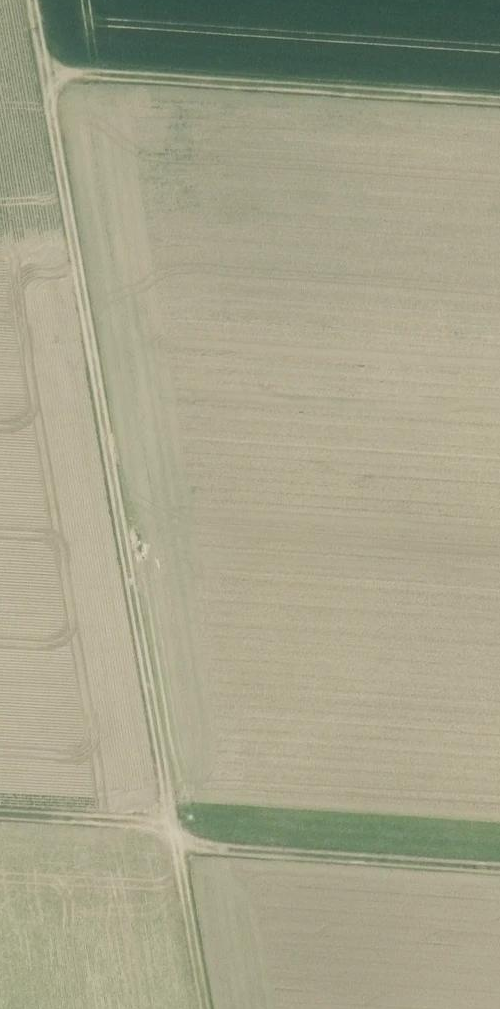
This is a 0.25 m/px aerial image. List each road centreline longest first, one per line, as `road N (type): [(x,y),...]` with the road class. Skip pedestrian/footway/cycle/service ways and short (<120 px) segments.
road 1 (track): [(206,1008),(47,73)]
road 2 (track): [(499,100),(47,73)]
road 3 (track): [(179,845),(499,868)]
road 4 (track): [(0,814),(176,823)]

